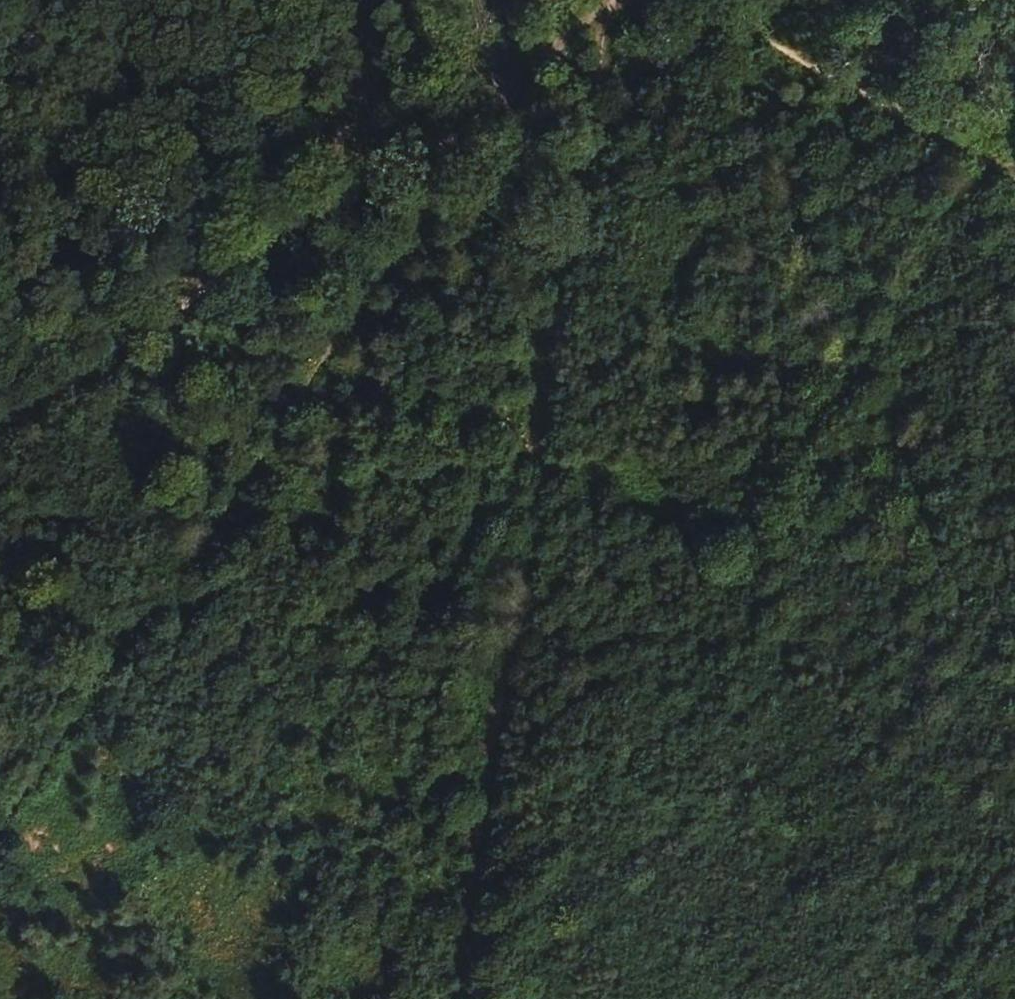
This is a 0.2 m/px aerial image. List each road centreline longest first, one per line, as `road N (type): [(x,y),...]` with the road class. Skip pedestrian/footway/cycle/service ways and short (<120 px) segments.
road 1 (track): [(470,998),(610,0)]
road 2 (track): [(0,844),(419,216),(490,94)]
road 3 (track): [(640,0),(1014,696)]
road 4 (track): [(577,0),(490,94),(0,415)]
road 5 (track): [(696,0),(1014,176)]

